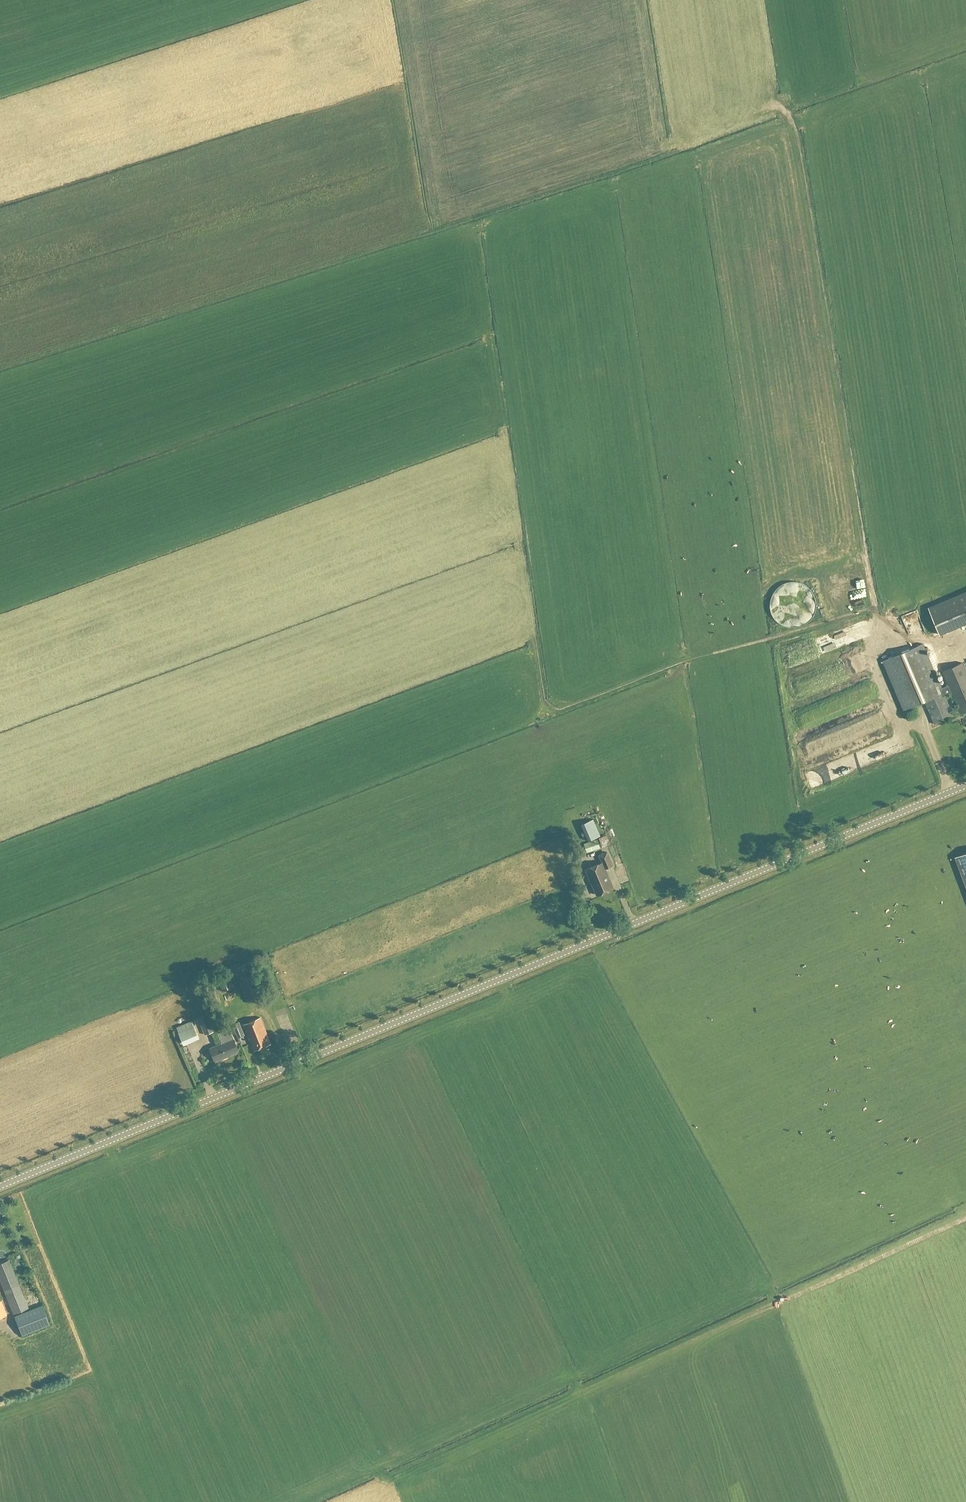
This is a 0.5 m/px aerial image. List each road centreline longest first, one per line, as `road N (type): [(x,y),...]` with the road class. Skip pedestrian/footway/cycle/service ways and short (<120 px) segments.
road 1 (unclassified): [(0,1188),(965,783)]

